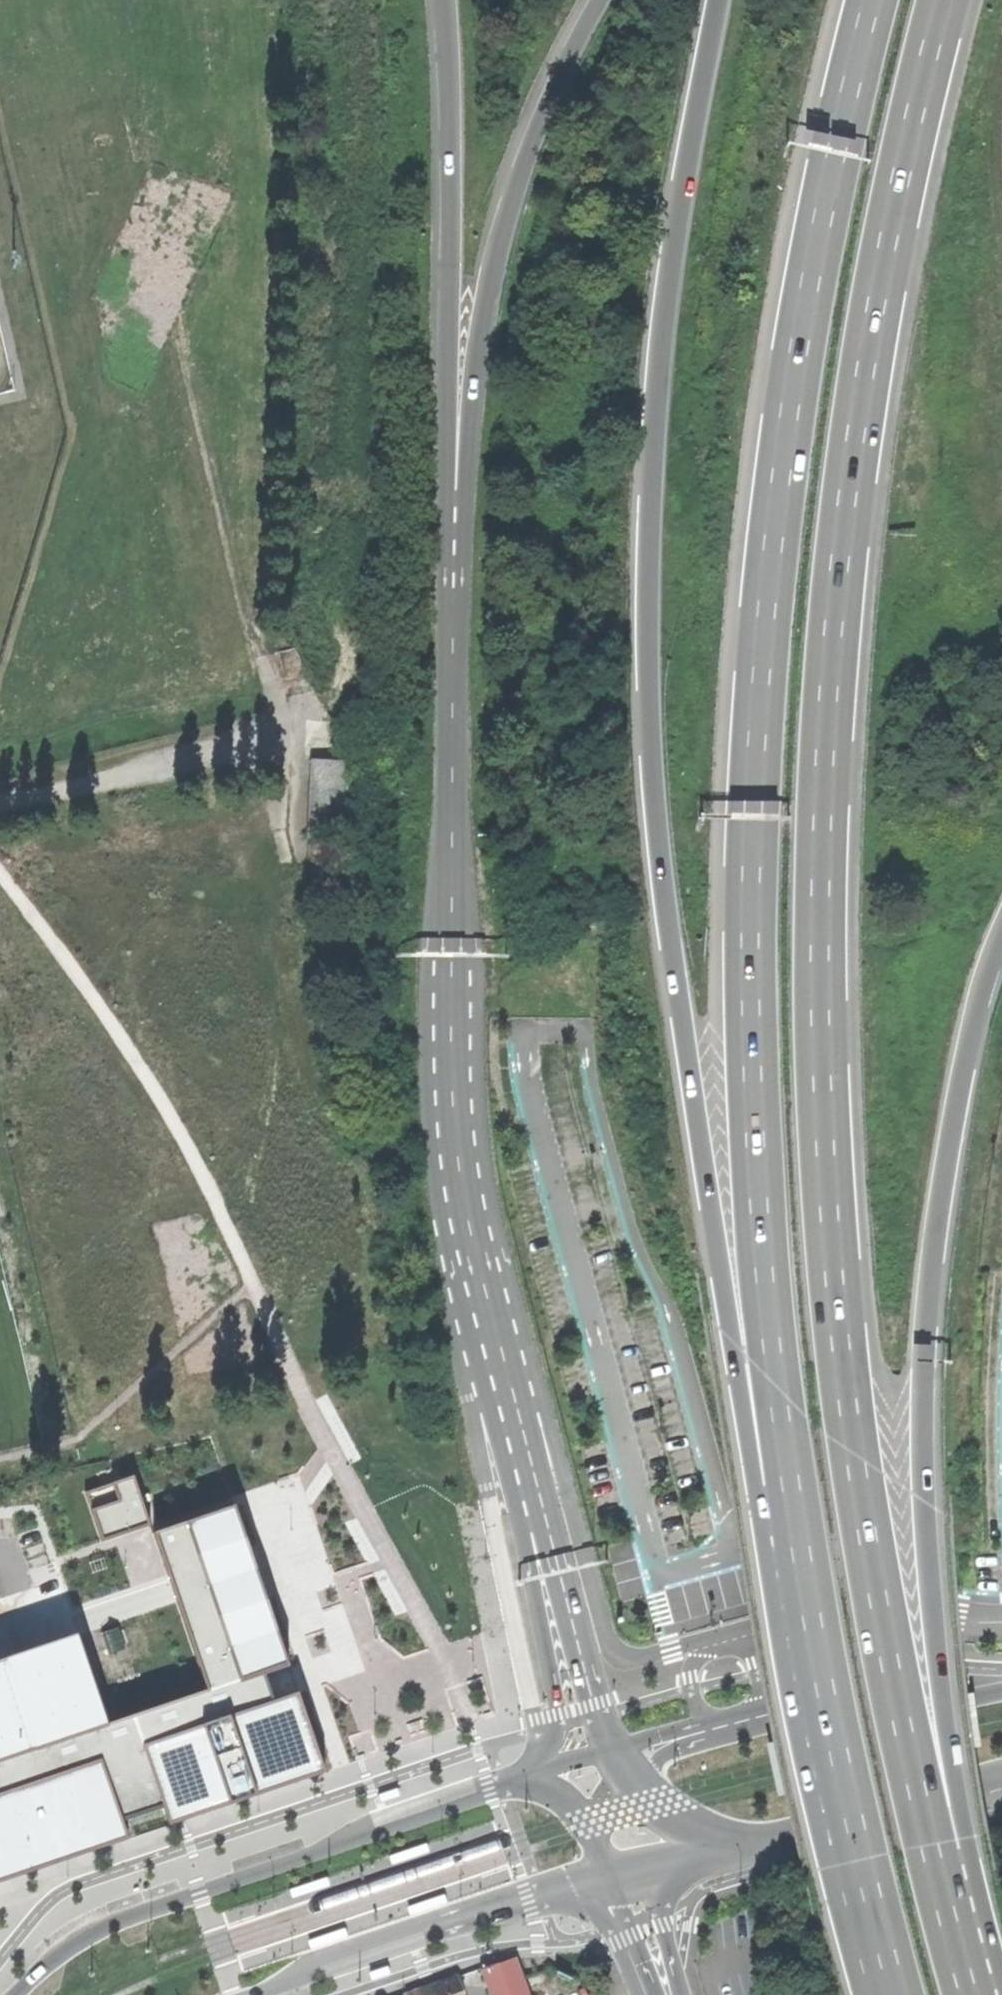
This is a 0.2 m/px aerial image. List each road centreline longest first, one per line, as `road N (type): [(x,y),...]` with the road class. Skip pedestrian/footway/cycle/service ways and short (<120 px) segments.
road 1 (trunk): [(969,1994),(878,1633),(847,1445),(819,1025),(820,836),(850,457),(899,176),(944,0)]
road 2 (trunk): [(719,0),(654,404),(653,787),(686,1064),(730,1337),(774,1564),(825,1692)]
road 3 (trunk): [(871,0),(802,301),(778,448),(749,828),(757,1201),(774,1377),(825,1692)]
road 4 (trunk): [(988,1994),(939,1684),(921,1490),(928,1256),(976,1015),(1001,941)]
road 5 (trunk): [(449,840),(428,1020),(430,1158),(450,1274),(519,1516),(561,1727),(545,1771)]
road 6 (trunk): [(449,840),(452,1100),(467,1229),(597,1717),(613,1750)]
road 7 (primary): [(545,1771),(98,1930),(15,1994)]
road 8 (trunk): [(592,0),(521,165),(486,309),(447,535)]
road 9 (trunk): [(441,0),(451,96),(447,535)]
road 10 (primary): [(254,1994),(409,1935),(603,1882)]
road 11 (trunk): [(825,1692),(894,1994)]
road 12 (trunk): [(447,535),(449,840)]
road 13 (primary): [(1001,1692),(819,1702),(716,1729)]
road 14 (primary): [(765,1843),(1001,1786)]
road 15 (trunk): [(637,1783),(682,1823),(765,1843)]
road 16 (unclassified): [(679,1994),(662,1913),(681,1863)]
road 17 (unclassified): [(646,1994),(603,1882)]

